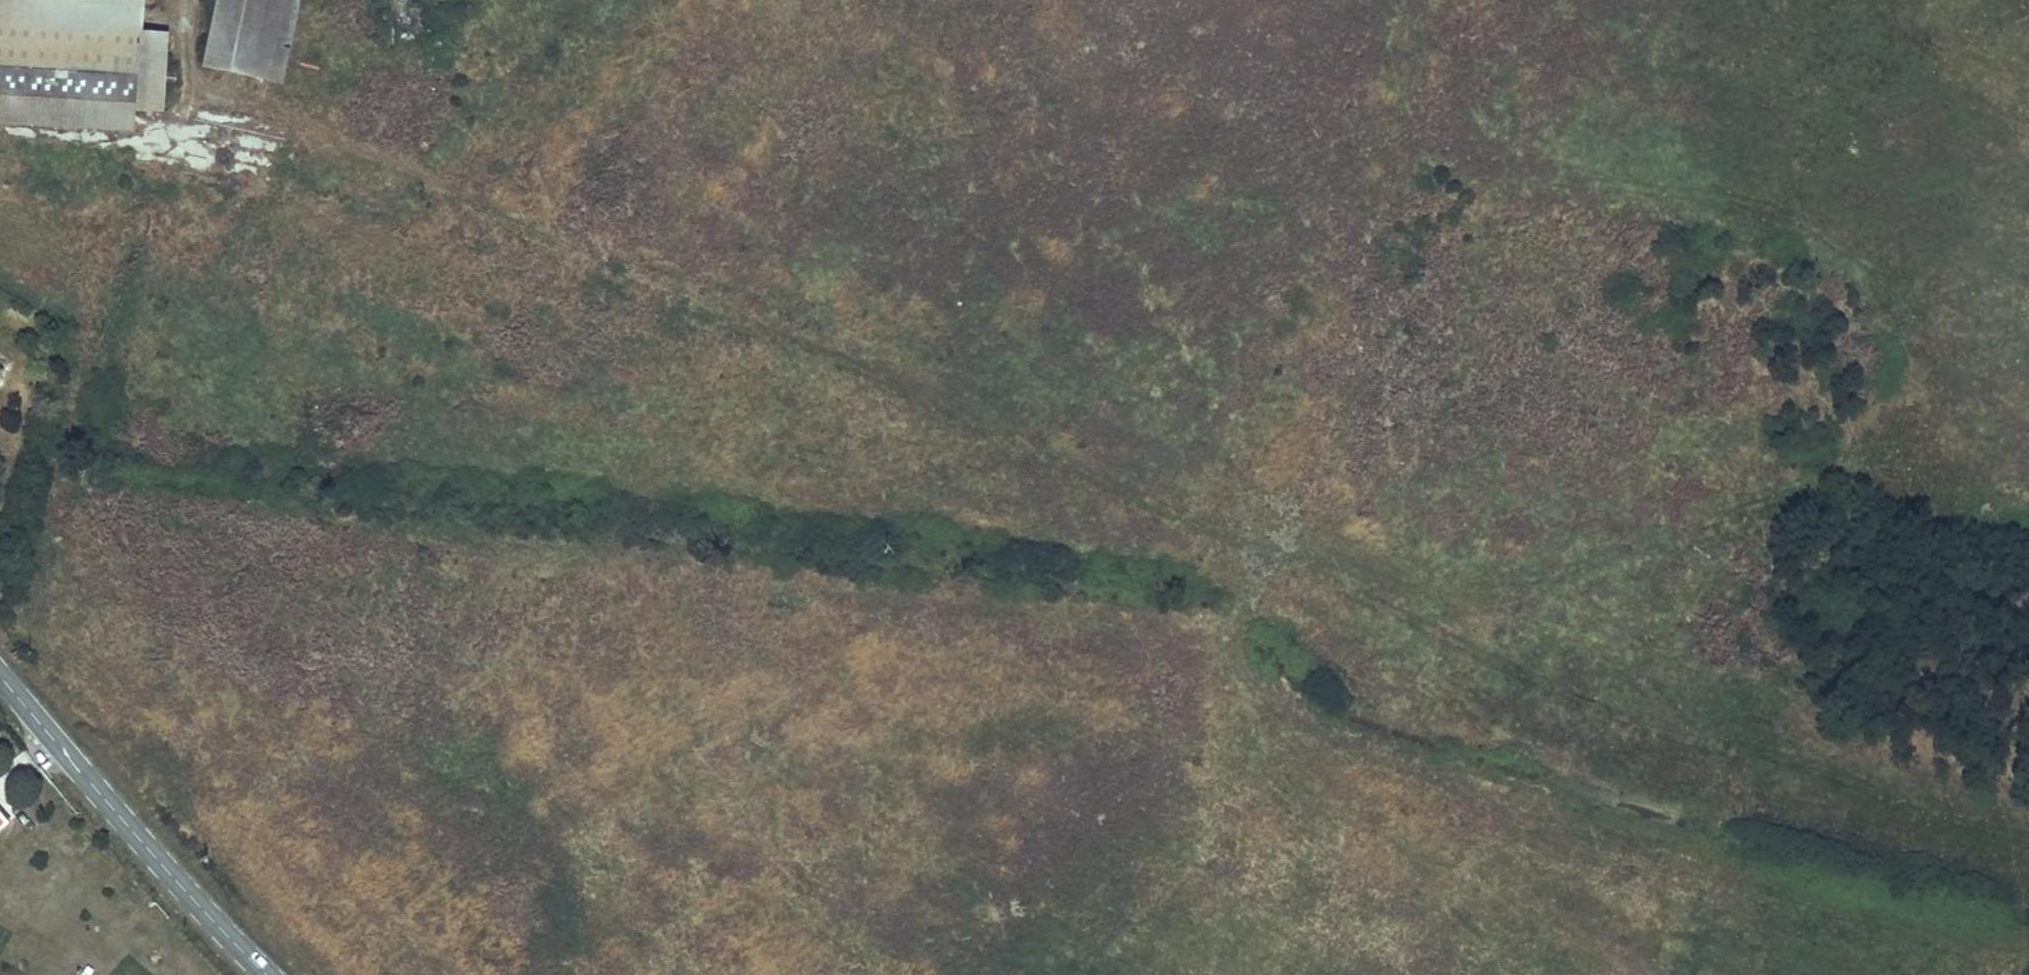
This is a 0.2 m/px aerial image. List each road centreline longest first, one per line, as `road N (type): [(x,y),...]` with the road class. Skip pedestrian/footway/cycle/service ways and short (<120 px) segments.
road 1 (tertiary): [(0,677),(269,974)]

